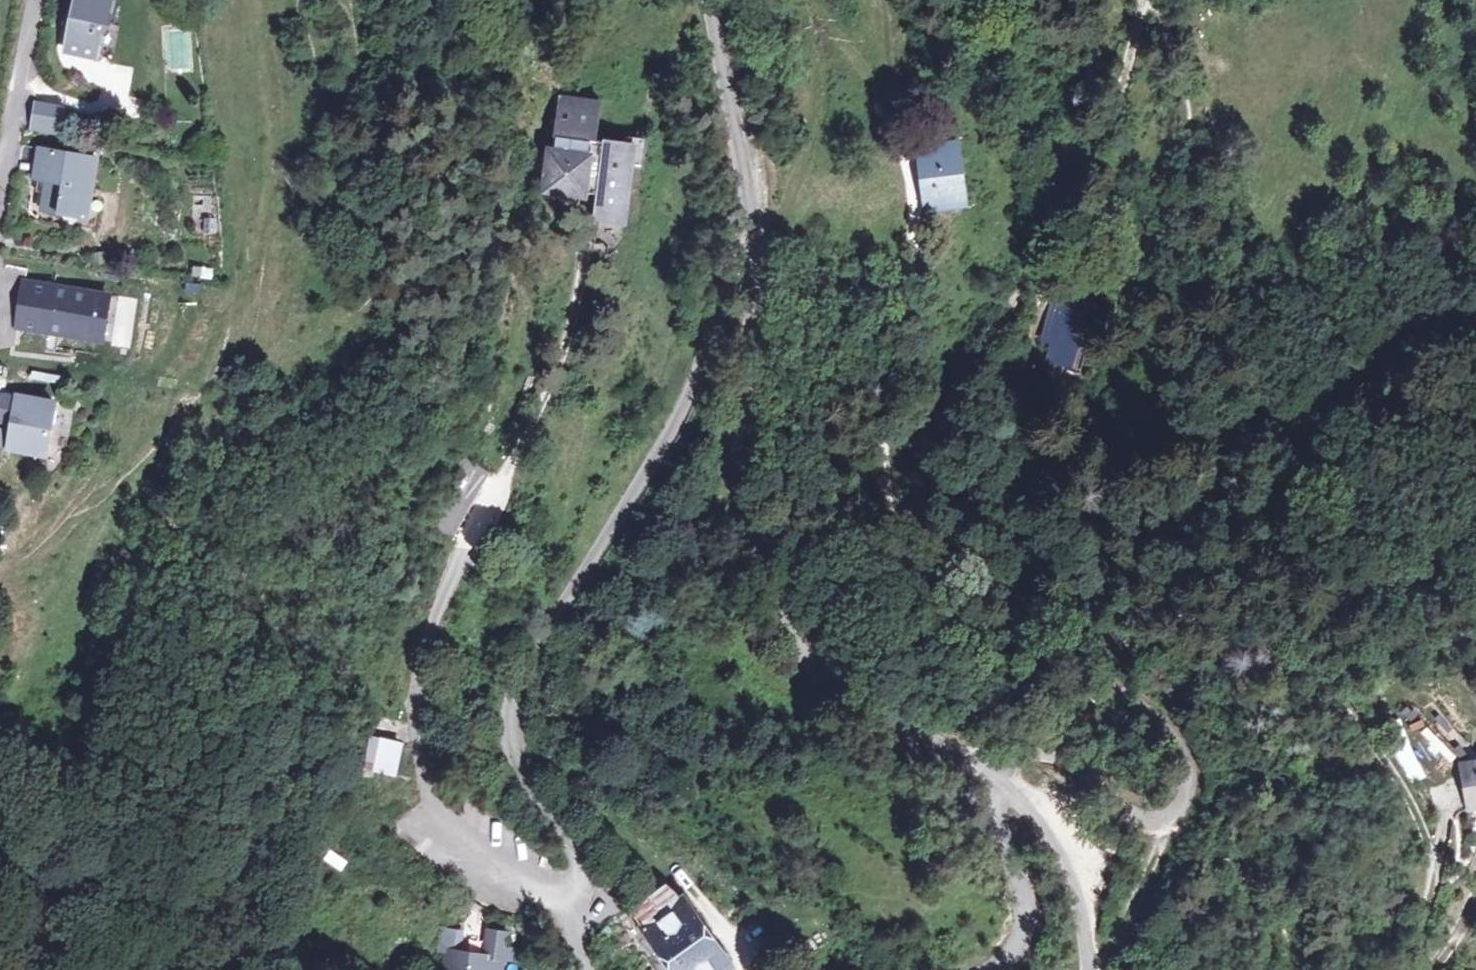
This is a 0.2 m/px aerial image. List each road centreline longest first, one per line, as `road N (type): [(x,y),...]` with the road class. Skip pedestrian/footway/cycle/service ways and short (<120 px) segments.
road 1 (residential): [(714,0),(758,231),(742,479),(770,602),(803,660),(843,692),(1012,788)]
road 2 (track): [(906,503),(926,496),(1318,662),(1416,804),(1434,864),(1431,899),(1401,969)]
road 3 (track): [(1475,532),(1287,453),(1177,308),(1187,119),(1183,89),(1139,14)]
road 4 (track): [(906,503),(1022,291),(1049,216),(1109,128),(1139,14)]
road 5 (unclassified): [(1174,812),(1187,786),(1187,761),(1153,700),(1119,661),(1033,597),(908,522),(906,503)]
road 6 (track): [(701,889),(514,739)]
road 7 (track): [(906,503),(892,434),(893,277)]
road 8 (residential): [(33,0),(0,208)]
road 9 (residential): [(1012,788),(1028,795),(1072,855),(1089,969)]
road 10 (unclassified): [(1174,812),(1160,820),(1141,816),(1103,778),(1053,756),(1017,764),(1012,788)]
road 11 (unclassified): [(993,969),(1024,933),(1029,908),(1005,826),(1012,788)]
road 12 (track): [(1104,969),(1174,812)]

